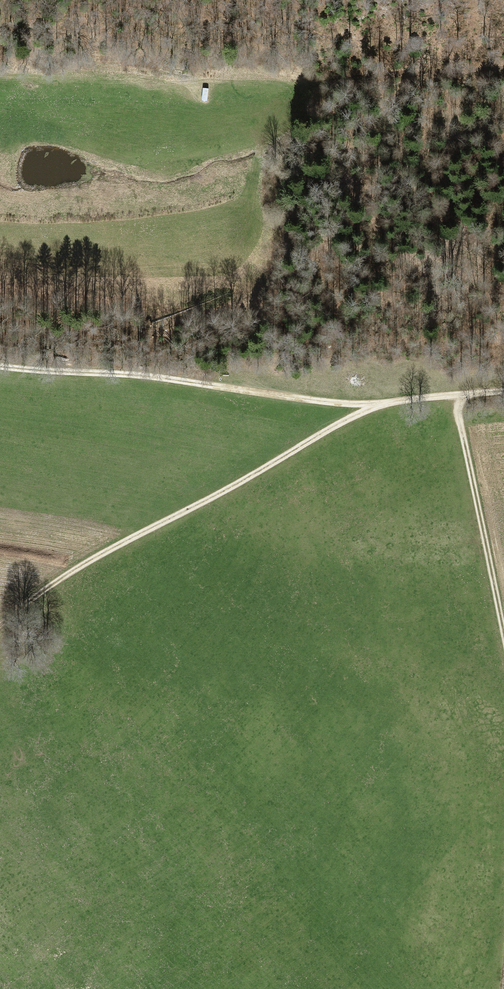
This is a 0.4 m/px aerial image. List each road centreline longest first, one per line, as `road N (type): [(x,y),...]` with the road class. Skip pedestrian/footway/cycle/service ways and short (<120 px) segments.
road 1 (track): [(0,369),(376,407),(503,392)]
road 2 (track): [(0,626),(84,568),(376,407)]
road 3 (track): [(460,398),(503,637)]

